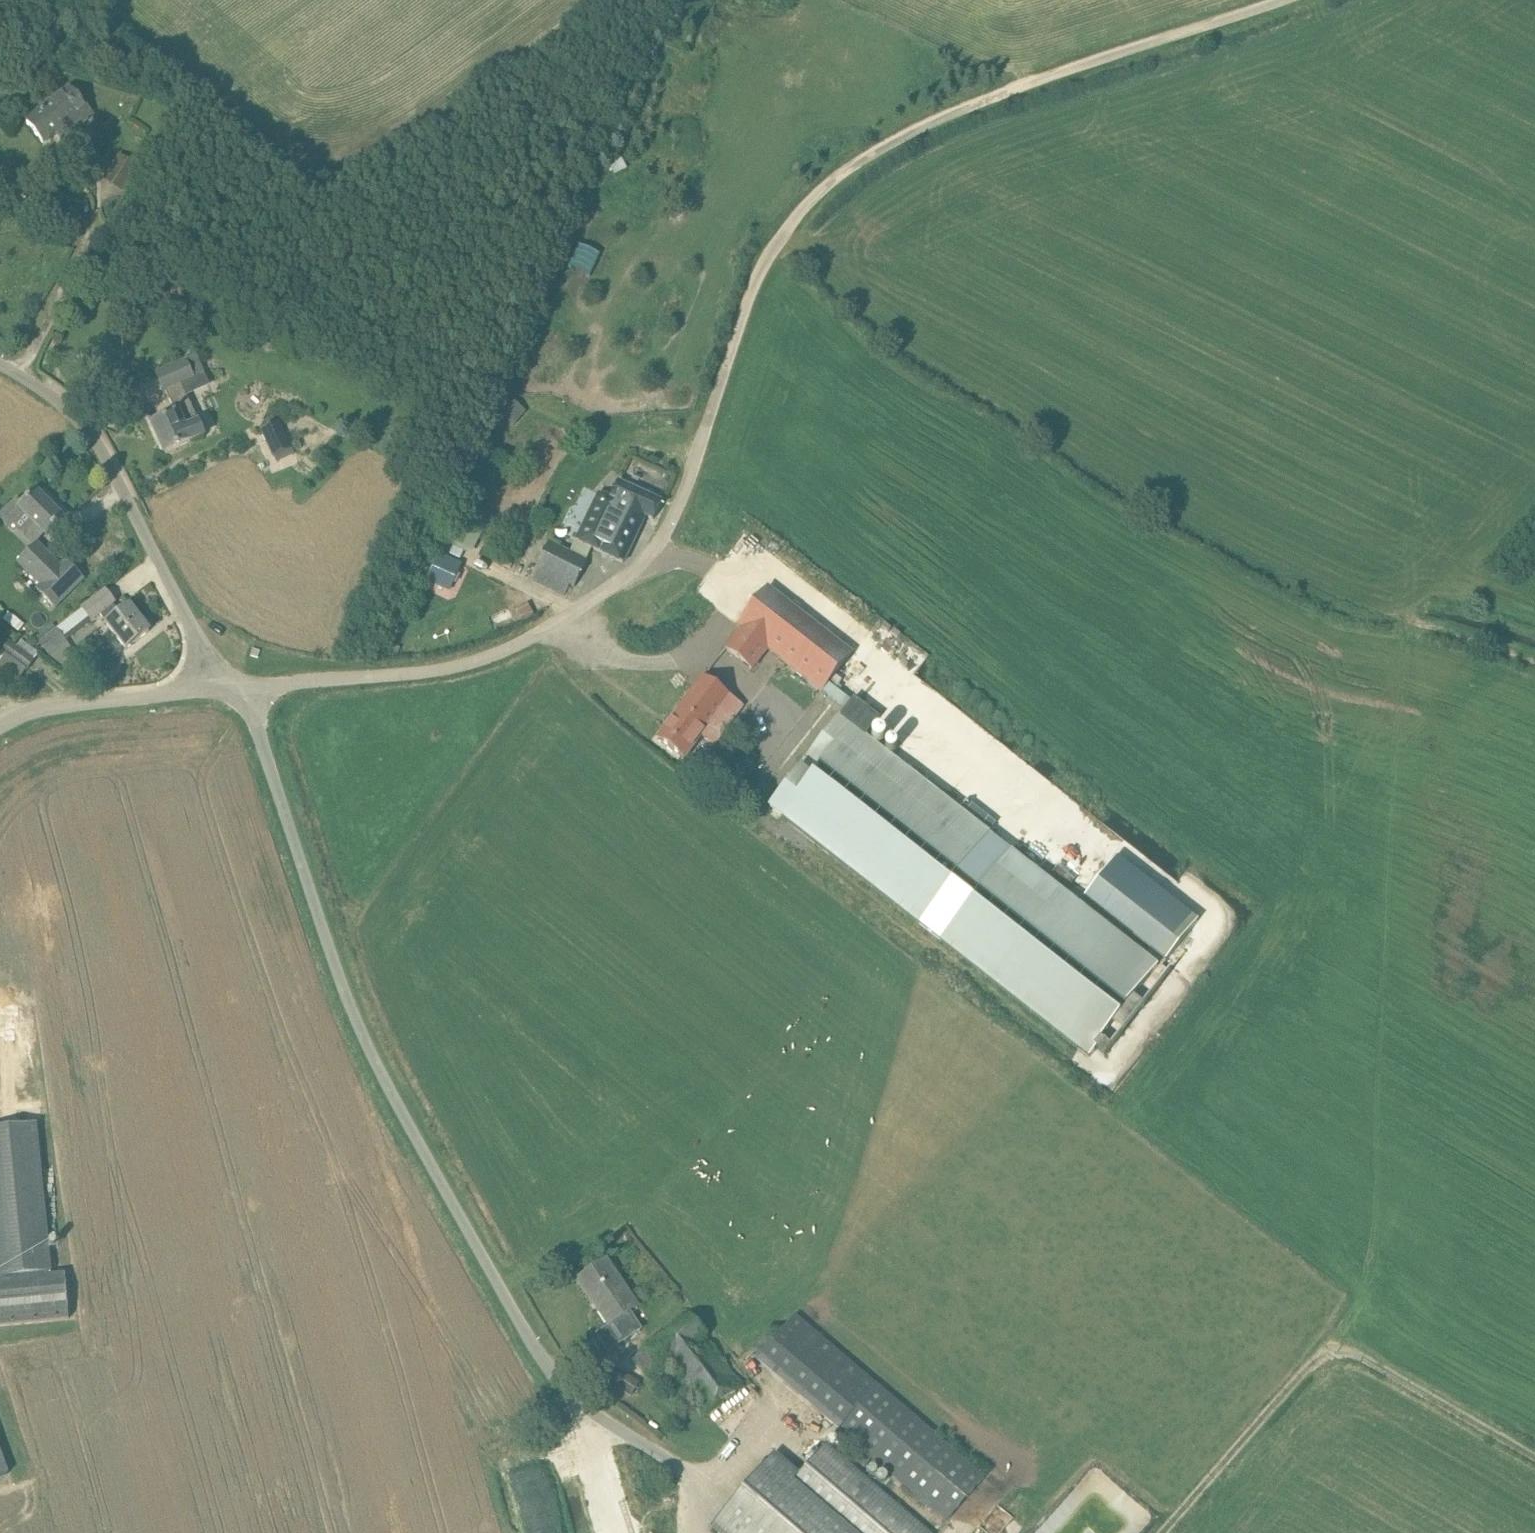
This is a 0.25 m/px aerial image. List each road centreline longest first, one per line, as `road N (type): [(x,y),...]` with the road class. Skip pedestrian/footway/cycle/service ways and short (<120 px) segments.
road 1 (unclassified): [(1281,0),(956,112),(876,150),(824,189),(783,228),(757,275),(662,538),(631,573),(573,614),(451,668),(225,687)]
road 2 (track): [(1157,1532),(1336,1339),(1534,1456)]
road 3 (unclassified): [(225,687),(106,457),(75,415),(0,364)]
road 4 (unclassified): [(0,725),(54,706),(225,687)]

